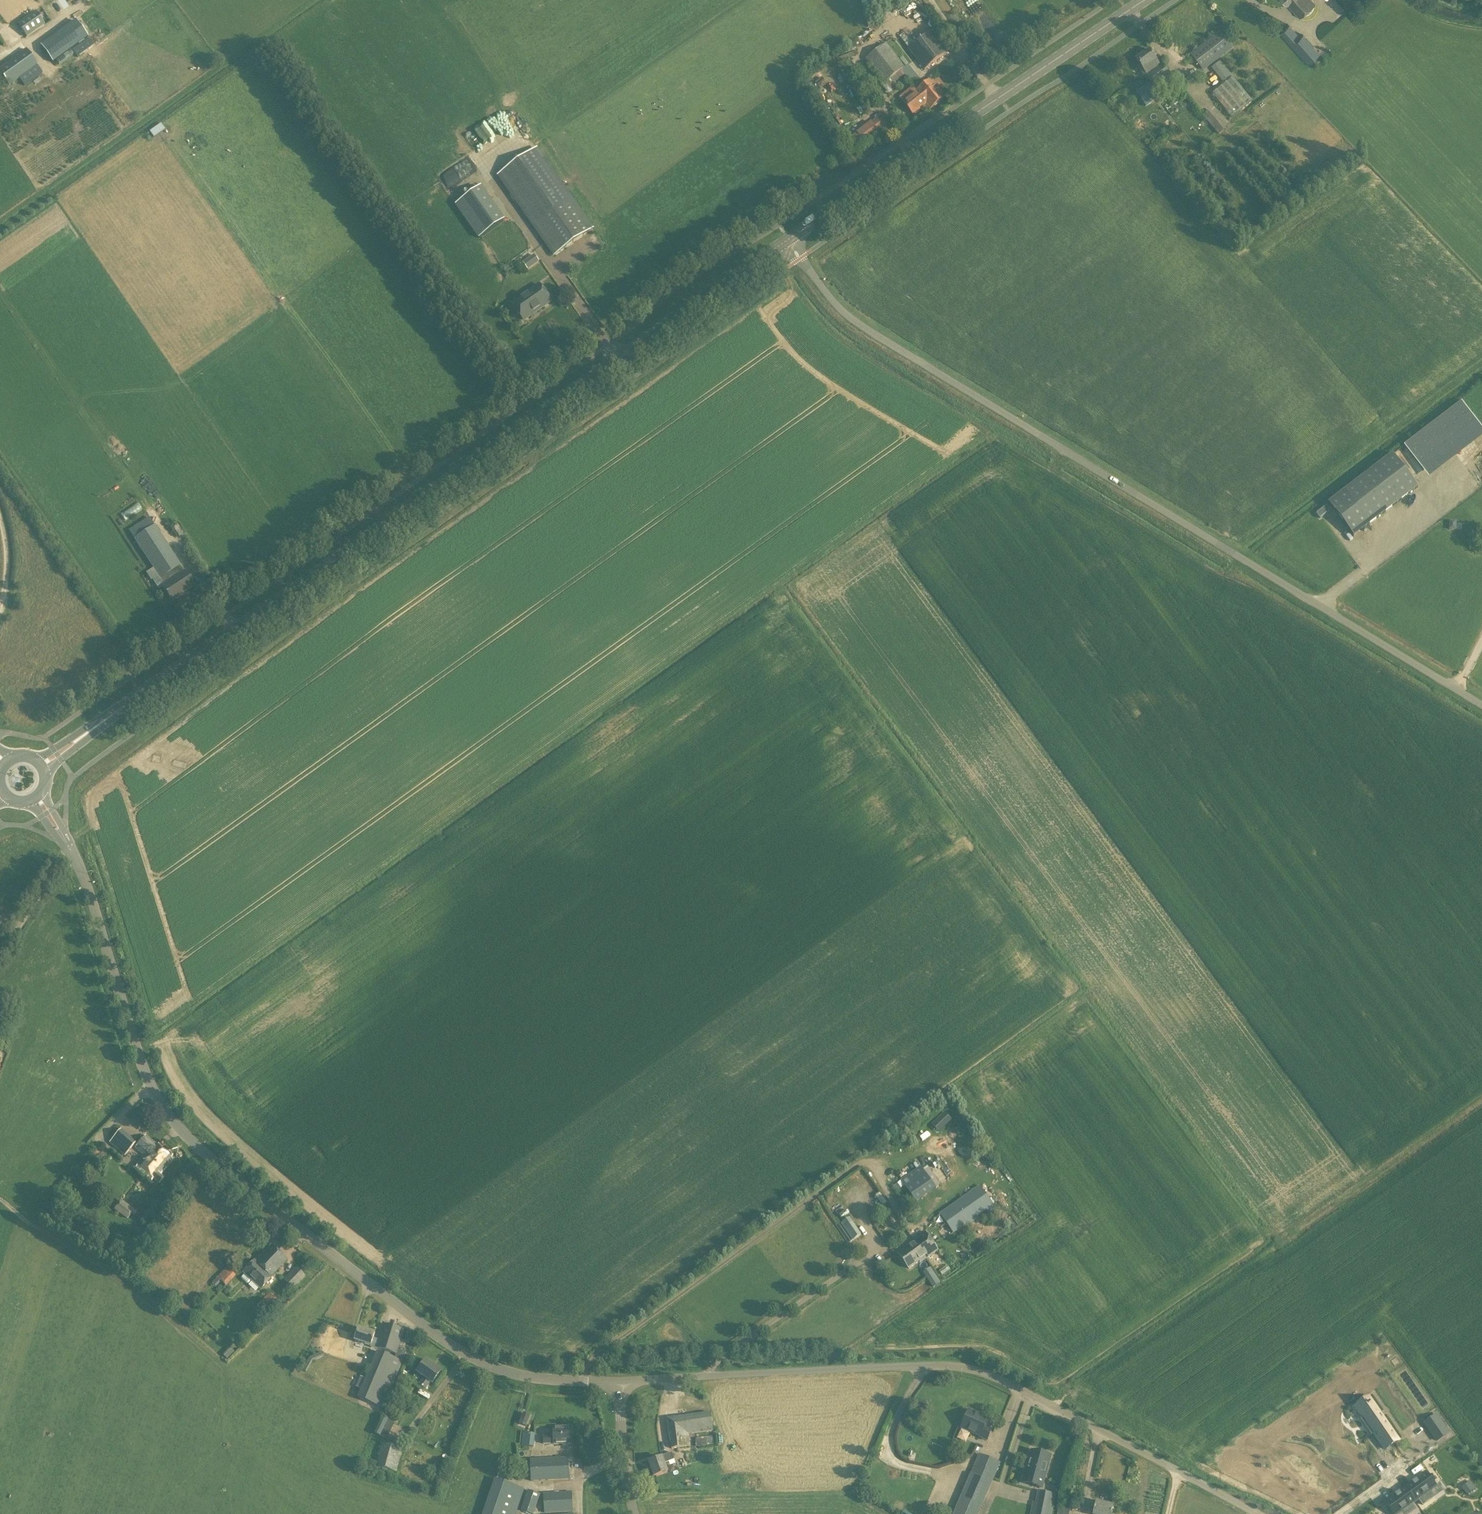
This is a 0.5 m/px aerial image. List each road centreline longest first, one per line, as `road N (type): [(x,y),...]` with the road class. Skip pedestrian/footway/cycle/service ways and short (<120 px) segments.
road 1 (secondary): [(41,765),(787,241)]
road 2 (unclassified): [(623,1382),(526,1376),(472,1358),(207,1153),(157,1091),(78,865),(37,799)]
road 3 (unclassified): [(1481,705),(860,327),(787,241)]
road 4 (unclassified): [(1260,1513),(959,1364),(623,1382)]
road 5 (secondary): [(787,241),(1148,0)]
road 6 (unclassified): [(638,1513),(623,1382)]

